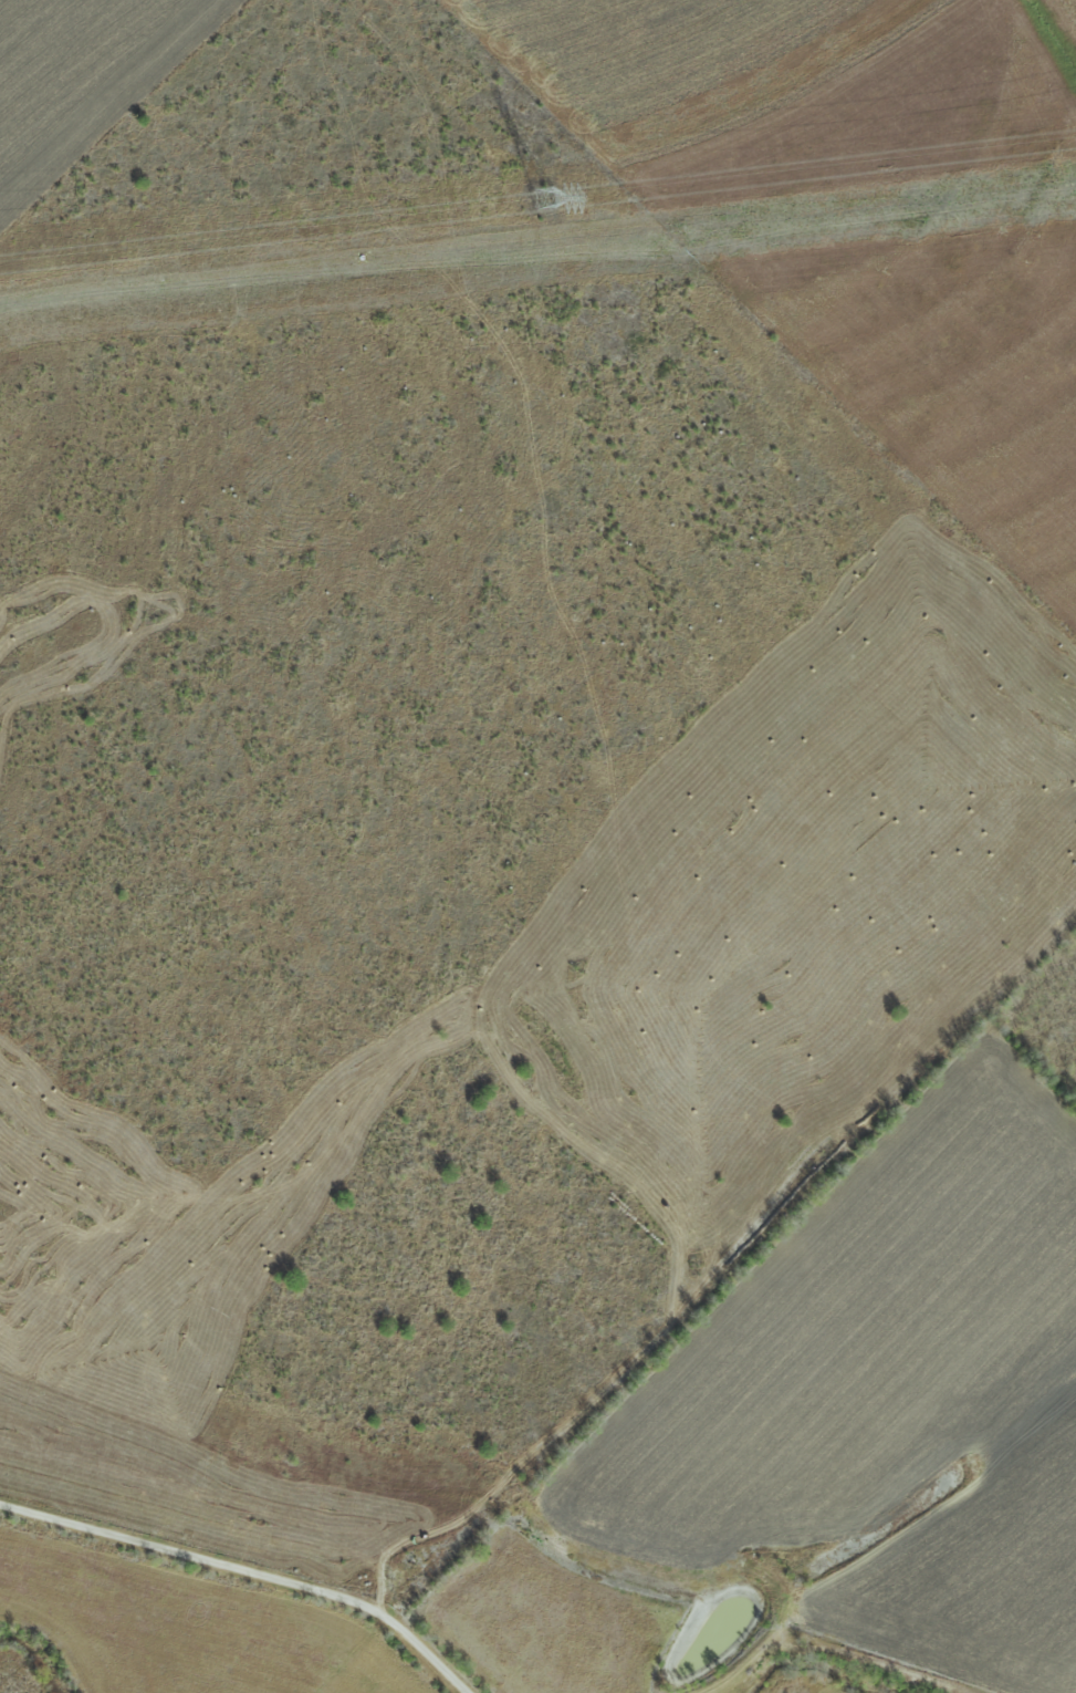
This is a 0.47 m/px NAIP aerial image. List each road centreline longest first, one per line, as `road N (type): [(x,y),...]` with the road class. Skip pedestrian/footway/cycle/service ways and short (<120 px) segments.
road 1 (residential): [(0,1505),(361,1604),(465,1692)]

